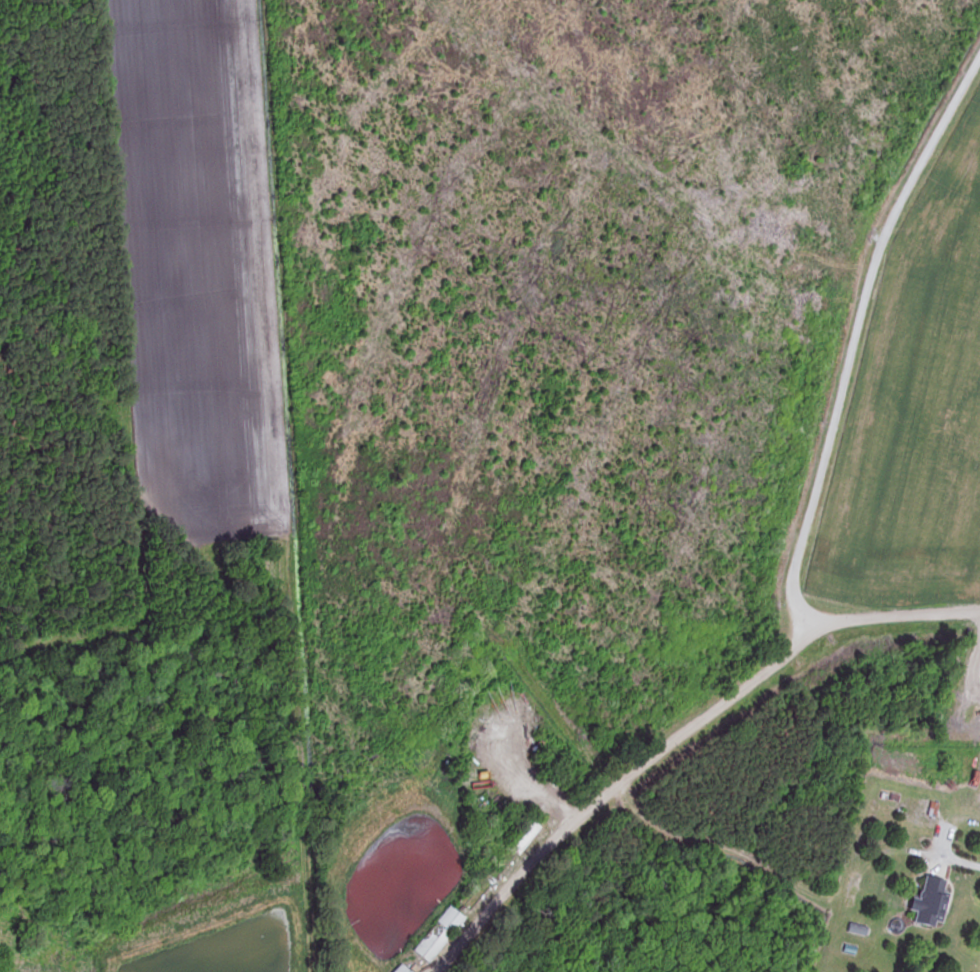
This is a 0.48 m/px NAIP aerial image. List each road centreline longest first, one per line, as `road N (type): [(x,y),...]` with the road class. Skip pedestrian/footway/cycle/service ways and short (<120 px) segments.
road 1 (residential): [(979,614),(817,626),(569,824),(434,971)]

